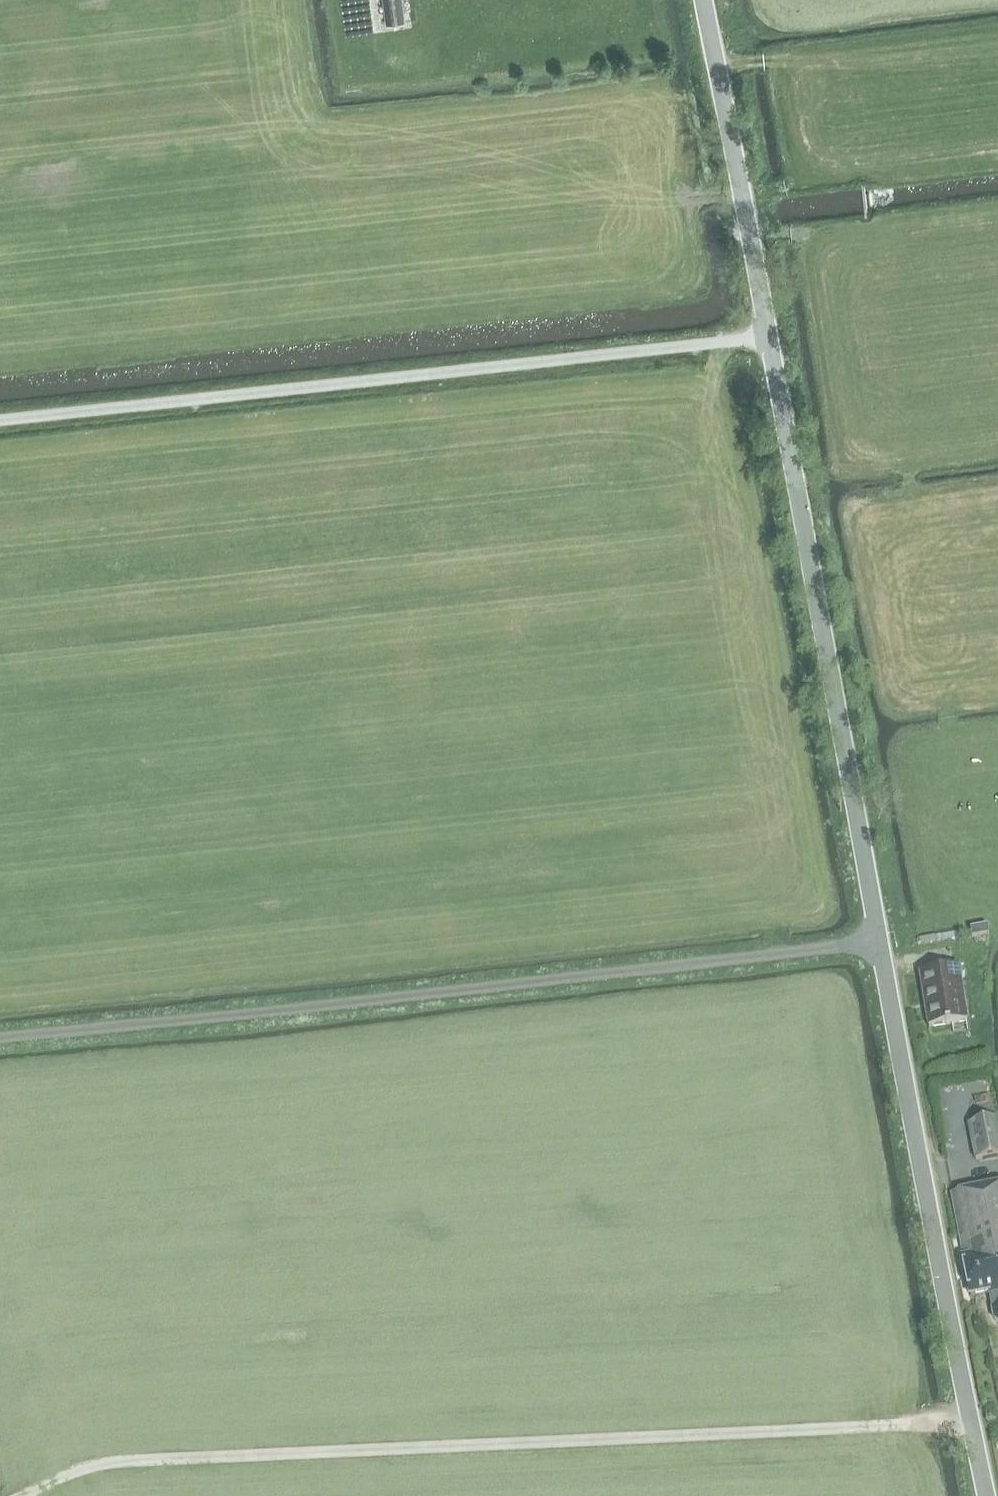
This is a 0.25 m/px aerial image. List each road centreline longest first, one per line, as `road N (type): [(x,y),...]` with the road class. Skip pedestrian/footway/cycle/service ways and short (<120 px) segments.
road 1 (unclassified): [(991,1495),(767,338)]
road 2 (unclassified): [(0,420),(767,338)]
road 3 (unclassified): [(767,338),(701,0)]

